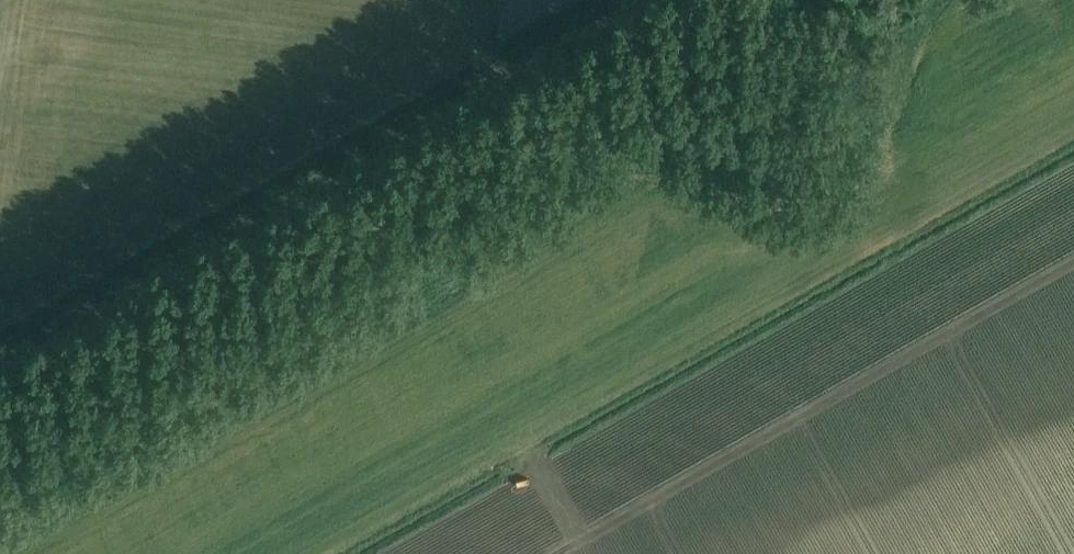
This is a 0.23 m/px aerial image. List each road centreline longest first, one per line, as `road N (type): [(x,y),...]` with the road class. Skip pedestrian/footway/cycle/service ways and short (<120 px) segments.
road 1 (track): [(0,361),(499,83),(484,60),(497,0)]
road 2 (unclassified): [(499,83),(643,0)]

